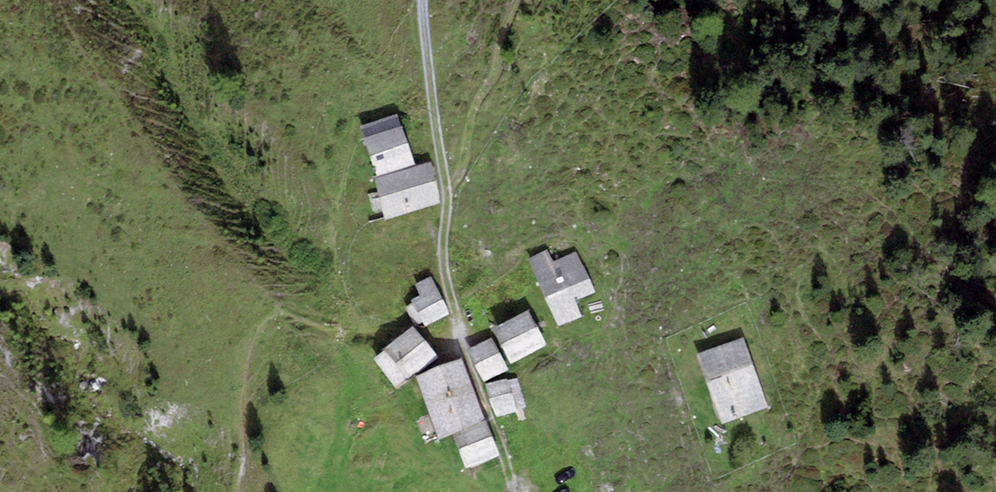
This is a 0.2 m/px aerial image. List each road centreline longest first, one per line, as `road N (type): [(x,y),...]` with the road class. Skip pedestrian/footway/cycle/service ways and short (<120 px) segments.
road 1 (track): [(420,0),(447,187),(446,284),(459,339)]
road 2 (track): [(524,0),(447,187)]
road 3 (track): [(459,339),(517,491)]

